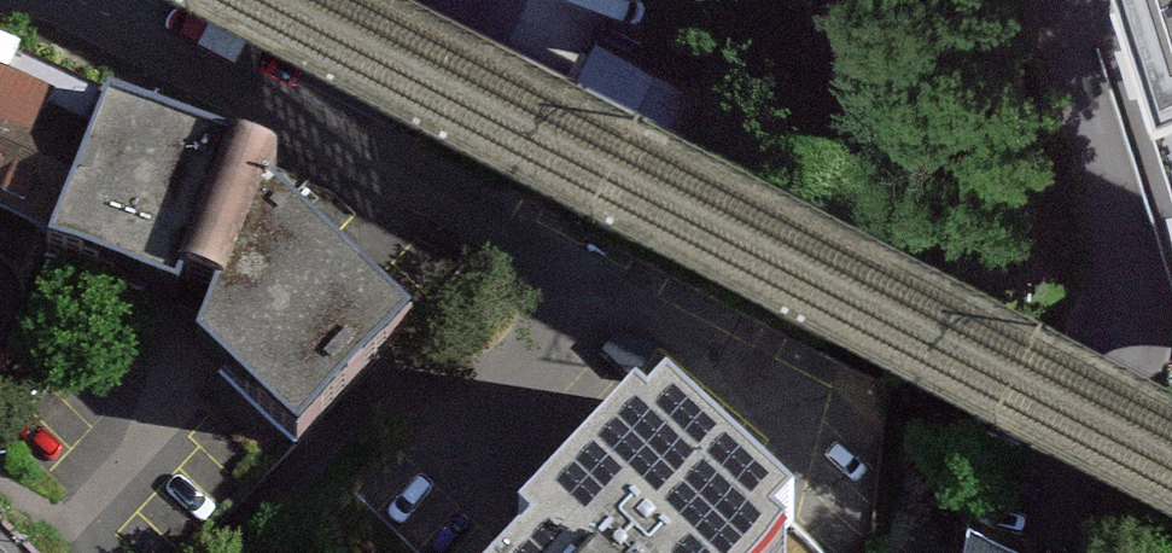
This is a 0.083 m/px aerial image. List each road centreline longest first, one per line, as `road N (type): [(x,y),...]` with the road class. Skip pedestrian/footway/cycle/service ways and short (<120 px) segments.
road 1 (residential): [(1048,0),(1098,185),(1132,552)]

